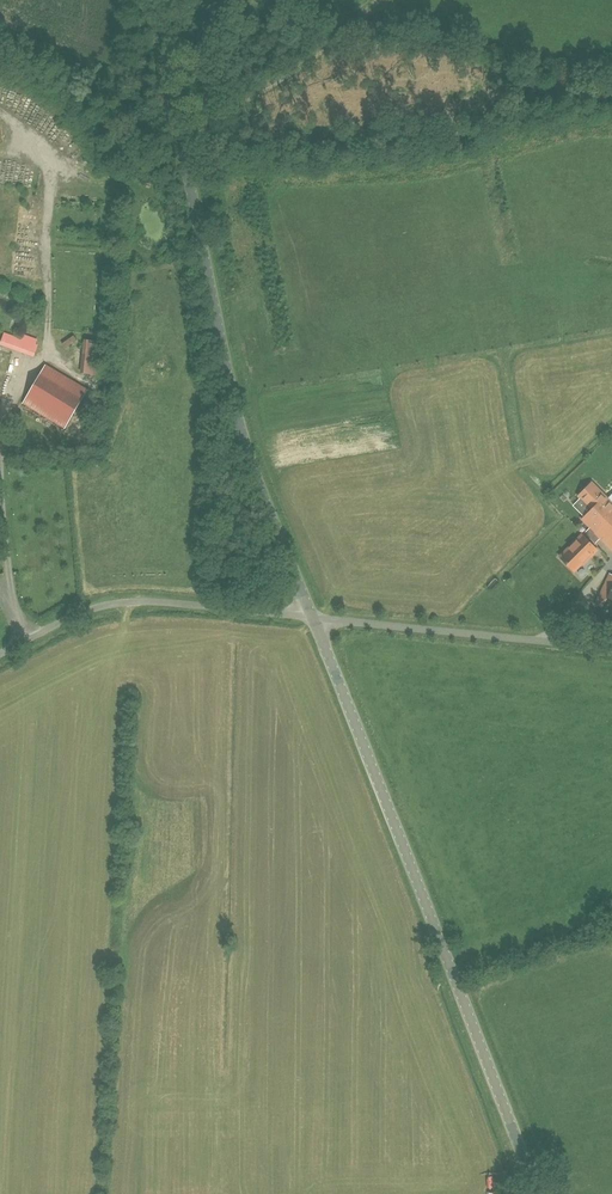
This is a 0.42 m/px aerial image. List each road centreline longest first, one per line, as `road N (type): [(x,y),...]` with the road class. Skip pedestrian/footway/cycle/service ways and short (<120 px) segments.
road 1 (unclassified): [(313,618),(243,447),(154,0)]
road 2 (unclassified): [(537,1193),(313,618)]
road 3 (unclassified): [(0,654),(109,605),(156,600),(313,618)]
road 4 (residential): [(313,618),(611,648)]
road 5 (track): [(180,133),(283,78),(379,0)]

